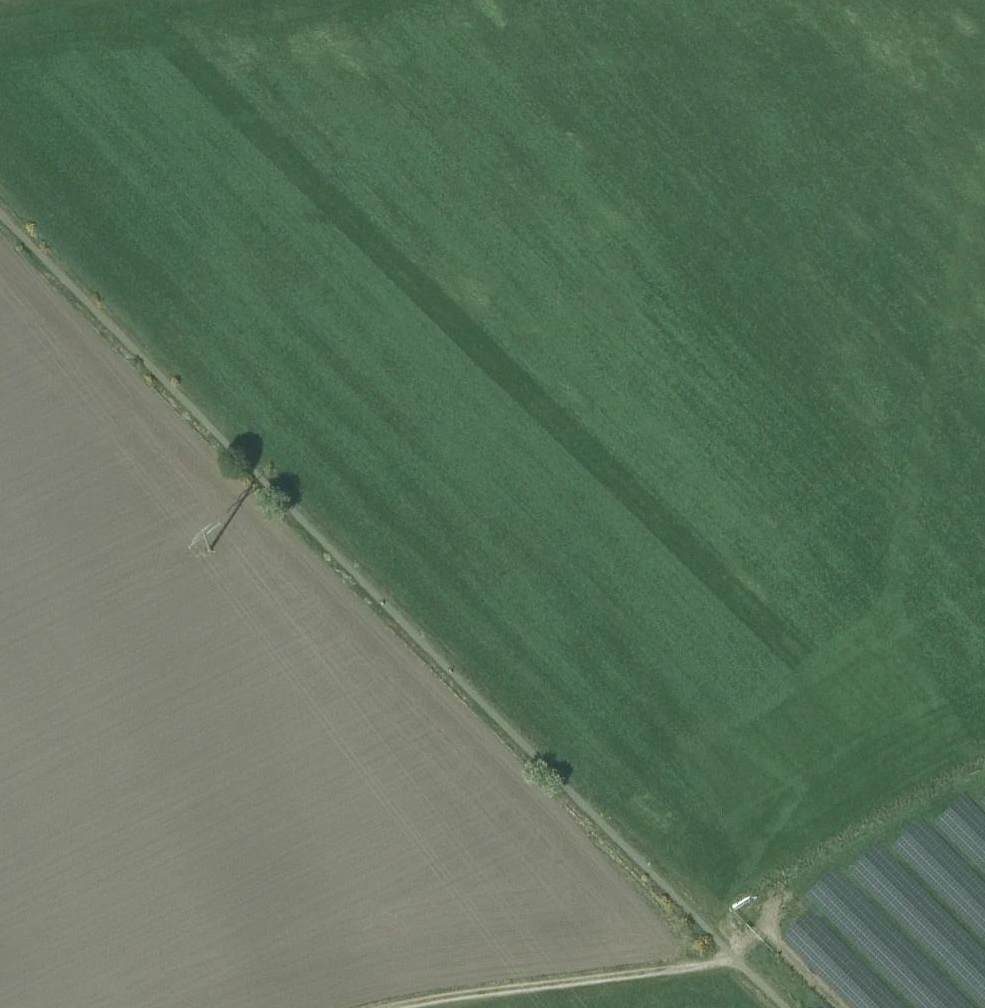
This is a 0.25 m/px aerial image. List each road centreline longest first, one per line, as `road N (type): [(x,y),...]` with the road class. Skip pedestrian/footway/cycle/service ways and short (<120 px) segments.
road 1 (track): [(435,1007),(725,947)]

